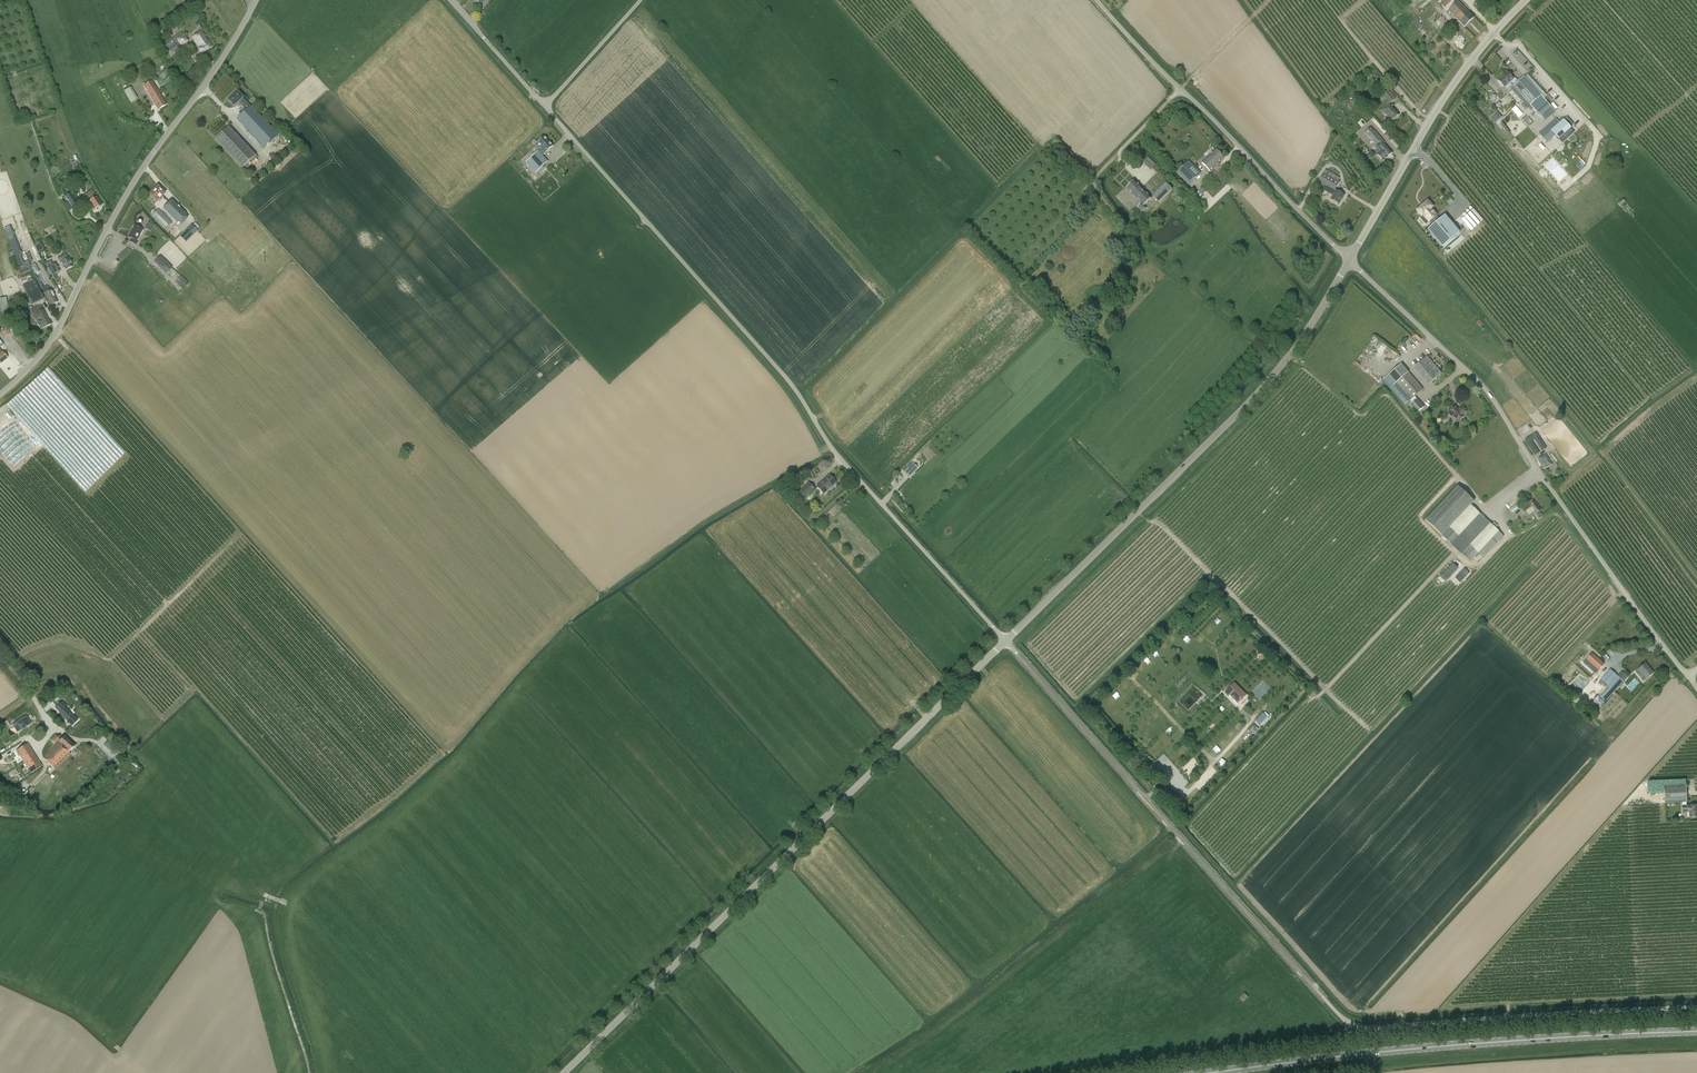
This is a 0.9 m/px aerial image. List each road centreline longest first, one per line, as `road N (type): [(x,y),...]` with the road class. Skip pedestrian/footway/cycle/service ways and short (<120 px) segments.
road 1 (unclassified): [(1008,643),(1353,1025),(1393,1030),(1696,1008)]
road 2 (unclassified): [(543,109),(717,301),(844,465),(1008,643)]
road 3 (unclassified): [(565,1072),(1008,643)]
road 4 (unclassified): [(1689,675),(1487,390),(1350,261)]
road 5 (track): [(1138,515),(1161,525),(1325,690),(1455,556),(1476,567),(1510,534)]
road 6 (unclassified): [(1008,643),(1265,389),(1350,261)]
road 7 (primary): [(1696,1031),(1363,1053),(1198,1072)]
road 8 (unclassified): [(0,396),(55,337),(141,173),(212,77),(256,0)]
road 9 (unclassified): [(1350,261),(1098,0)]
road 10 (unclassified): [(1350,261),(1424,133),(1536,0)]
road 11 (unclassified): [(543,109),(641,0)]
road 12 (track): [(1146,799),(1158,791),(1183,797),(1250,724)]

